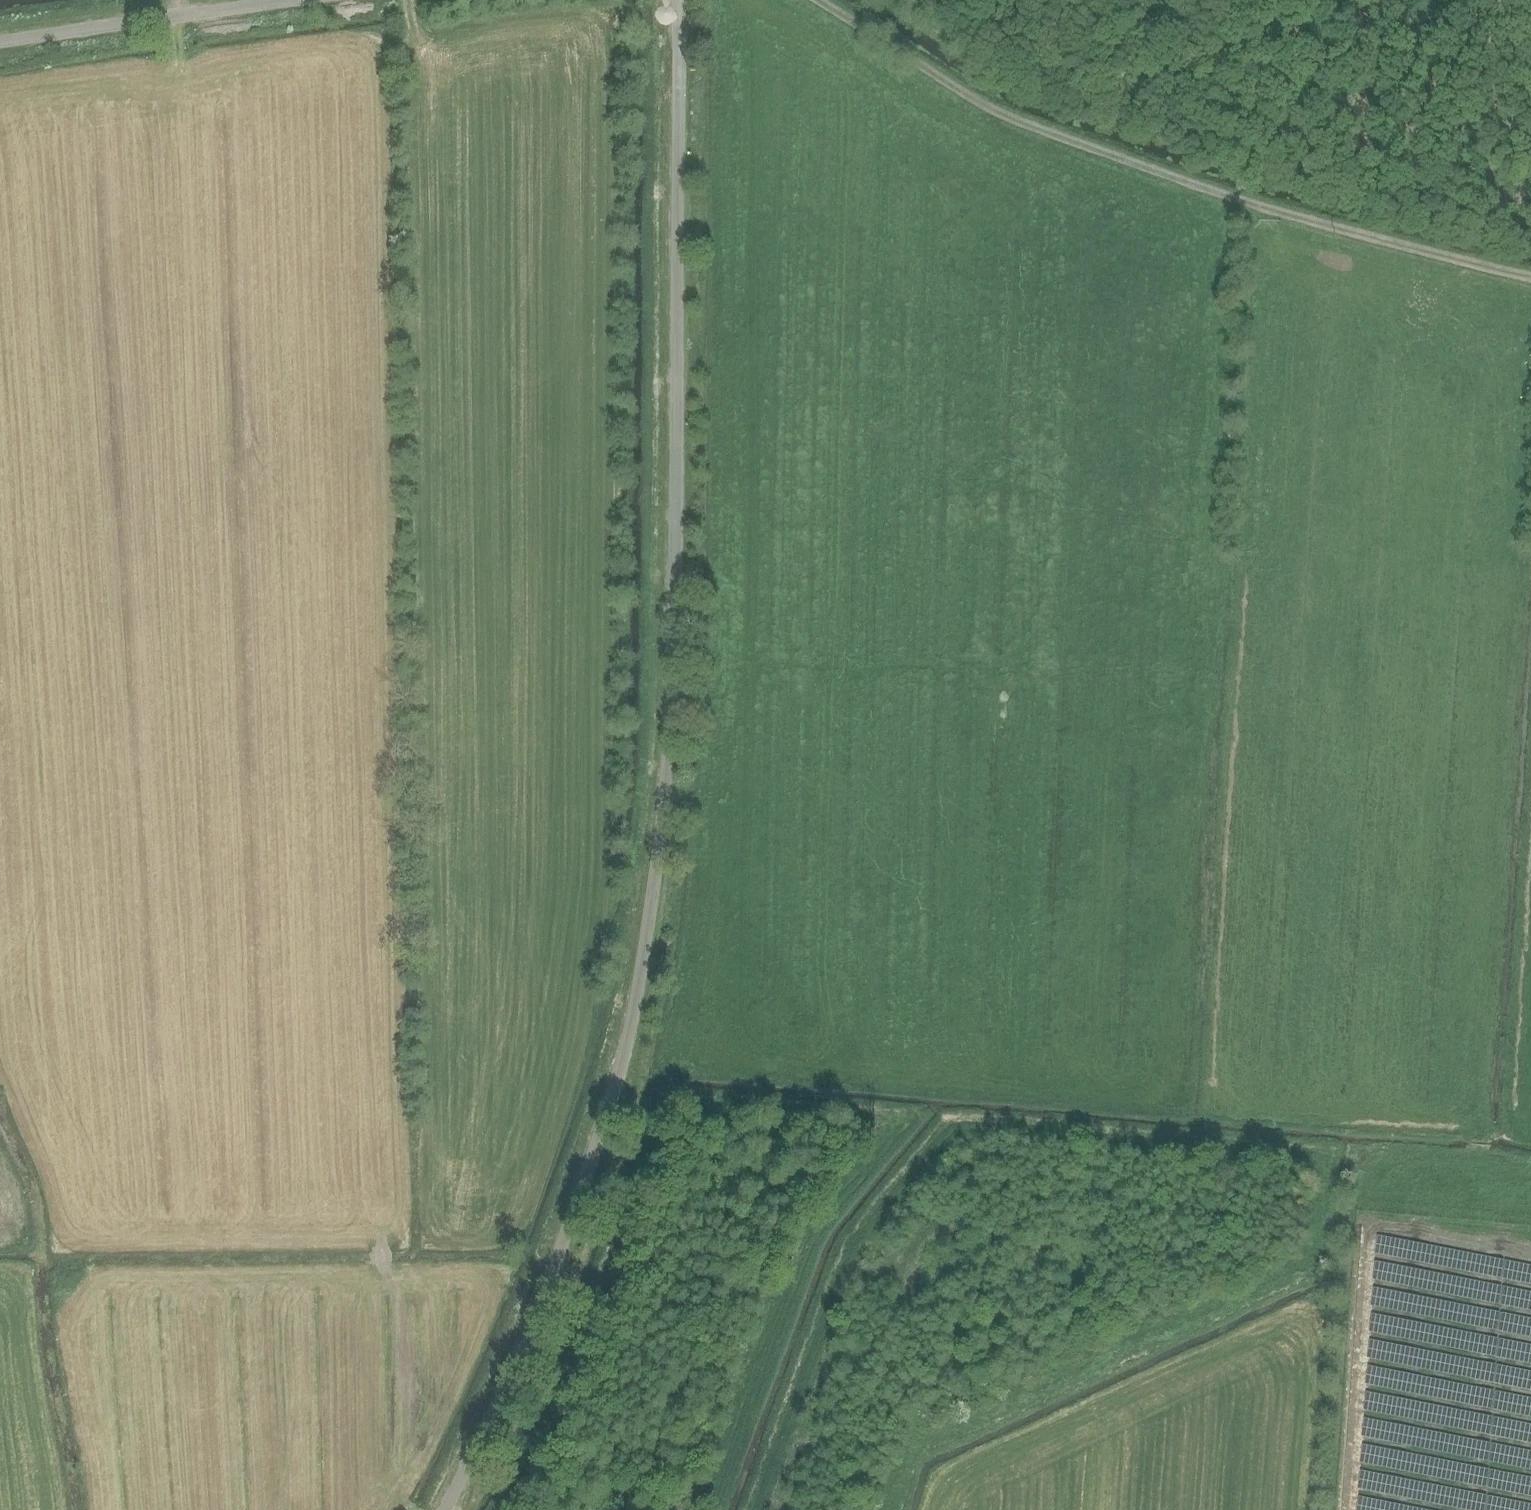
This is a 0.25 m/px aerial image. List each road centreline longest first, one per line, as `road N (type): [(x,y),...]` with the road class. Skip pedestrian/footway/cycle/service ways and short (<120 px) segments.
road 1 (unclassified): [(446,1509),(557,1259),(630,1038),(643,966),(666,779),(672,641),(679,0)]
road 2 (unclassified): [(0,42),(295,0)]

